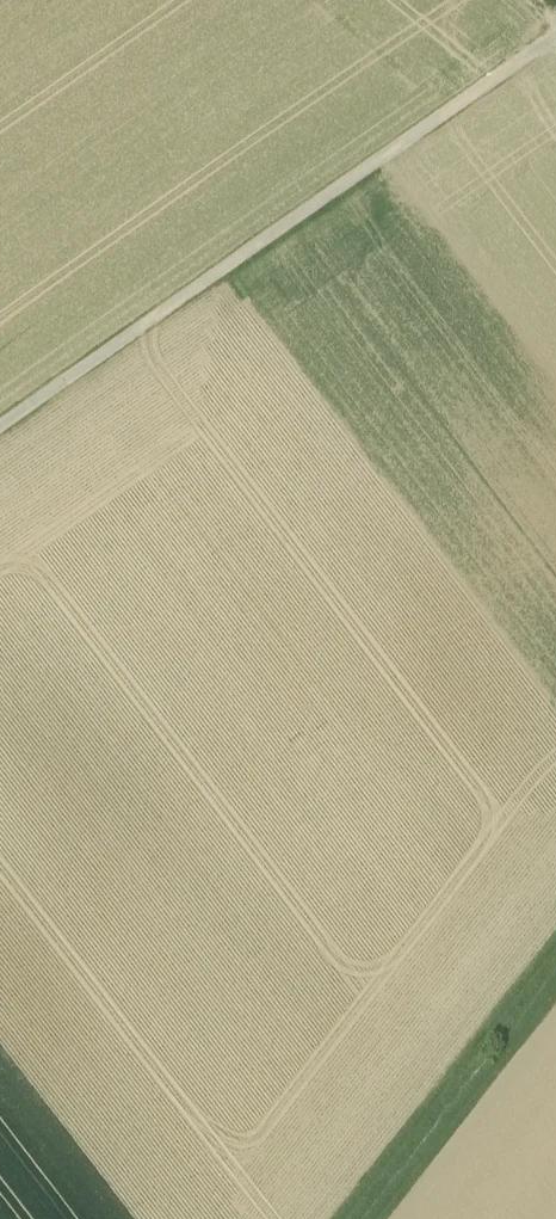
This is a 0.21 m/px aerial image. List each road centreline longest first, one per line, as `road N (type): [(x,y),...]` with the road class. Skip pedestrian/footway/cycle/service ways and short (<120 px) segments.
road 1 (track): [(555,41),(0,428)]
road 2 (track): [(342,1218),(555,946)]

